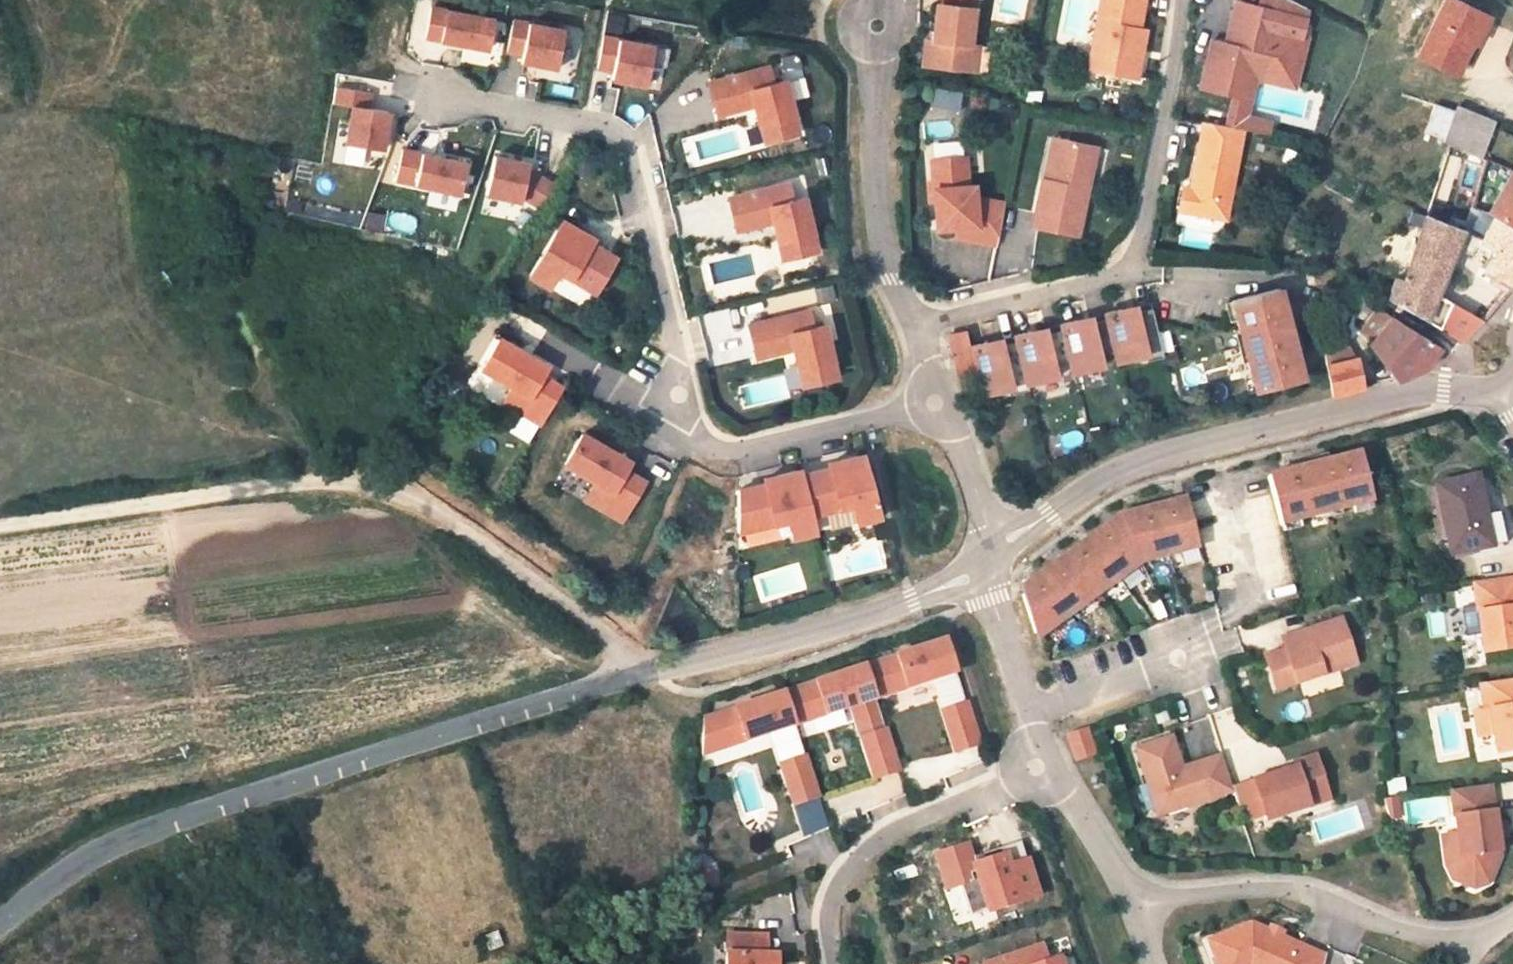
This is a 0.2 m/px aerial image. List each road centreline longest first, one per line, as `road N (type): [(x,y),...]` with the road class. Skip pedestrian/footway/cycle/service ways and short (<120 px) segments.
road 1 (tertiary): [(0,920),(82,860),(152,828),(522,707),(911,598),(977,571)]
road 2 (residential): [(935,402),(737,453),(699,442),(624,137),(421,91)]
road 3 (track): [(0,524),(295,483),(376,484),(444,520),(646,673)]
road 4 (tertiary): [(998,552),(1116,471),(1401,395),(1503,391)]
road 5 (residential): [(1179,0),(1135,270),(940,320),(912,338)]
road 6 (residential): [(1137,908),(1277,889),(1318,896),(1413,936),(1476,944),(1512,921)]
road 7 (residential): [(876,0),(874,206),(912,338)]
road 8 (residential): [(1037,771),(893,833),(855,862),(834,892),(828,930),(834,963)]
road 9 (residential): [(1037,771),(1071,799),(1137,908)]
road 10 (residential): [(1021,714),(1178,661)]
road 11 (residential): [(935,402),(998,552)]
road 12 (residential): [(977,571),(1021,714)]

